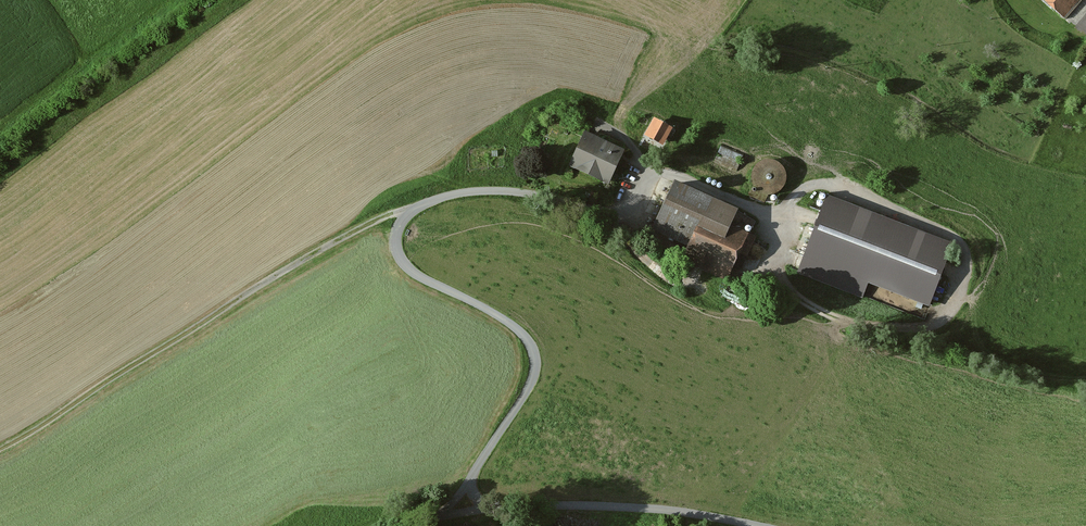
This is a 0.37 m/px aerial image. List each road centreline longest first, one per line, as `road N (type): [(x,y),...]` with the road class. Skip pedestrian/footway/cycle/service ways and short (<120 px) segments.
road 1 (track): [(619,215),(532,194),(479,191),(437,199),(402,223),(397,249),(409,268),(512,325),(536,360),(527,393),(478,466),(464,510)]
road 2 (track): [(0,450),(260,284),(374,221),(411,213)]
road 3 (unclassified): [(400,525),(464,510),(541,504),(665,509),(756,525)]

